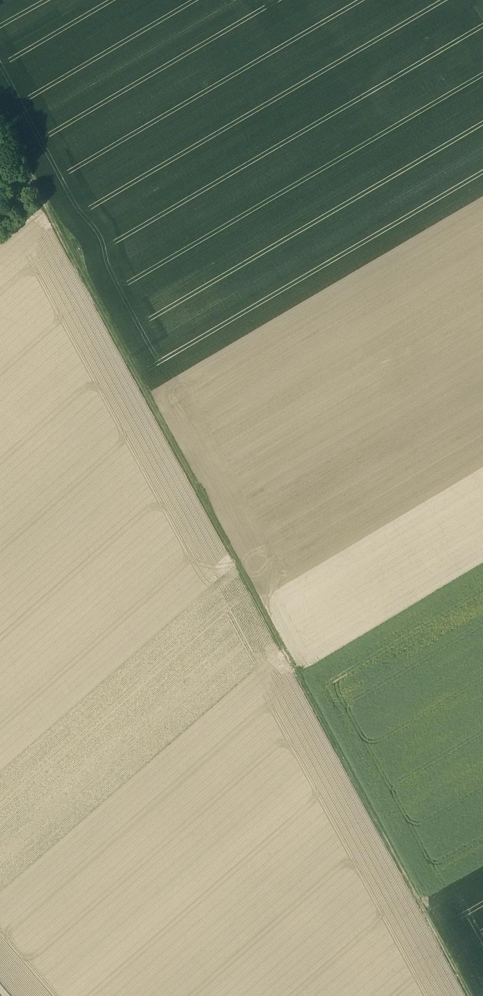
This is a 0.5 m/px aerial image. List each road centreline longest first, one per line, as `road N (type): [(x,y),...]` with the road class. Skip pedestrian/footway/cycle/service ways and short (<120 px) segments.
road 1 (track): [(0,113),(471,995)]

